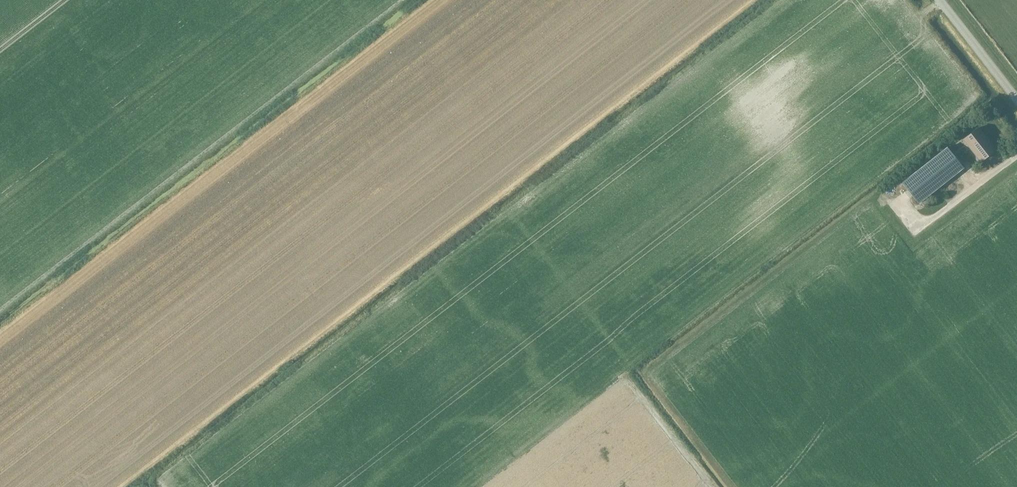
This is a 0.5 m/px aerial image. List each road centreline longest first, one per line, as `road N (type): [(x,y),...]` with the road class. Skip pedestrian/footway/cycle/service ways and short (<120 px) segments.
road 1 (unclassified): [(1016,100),(938,0)]

